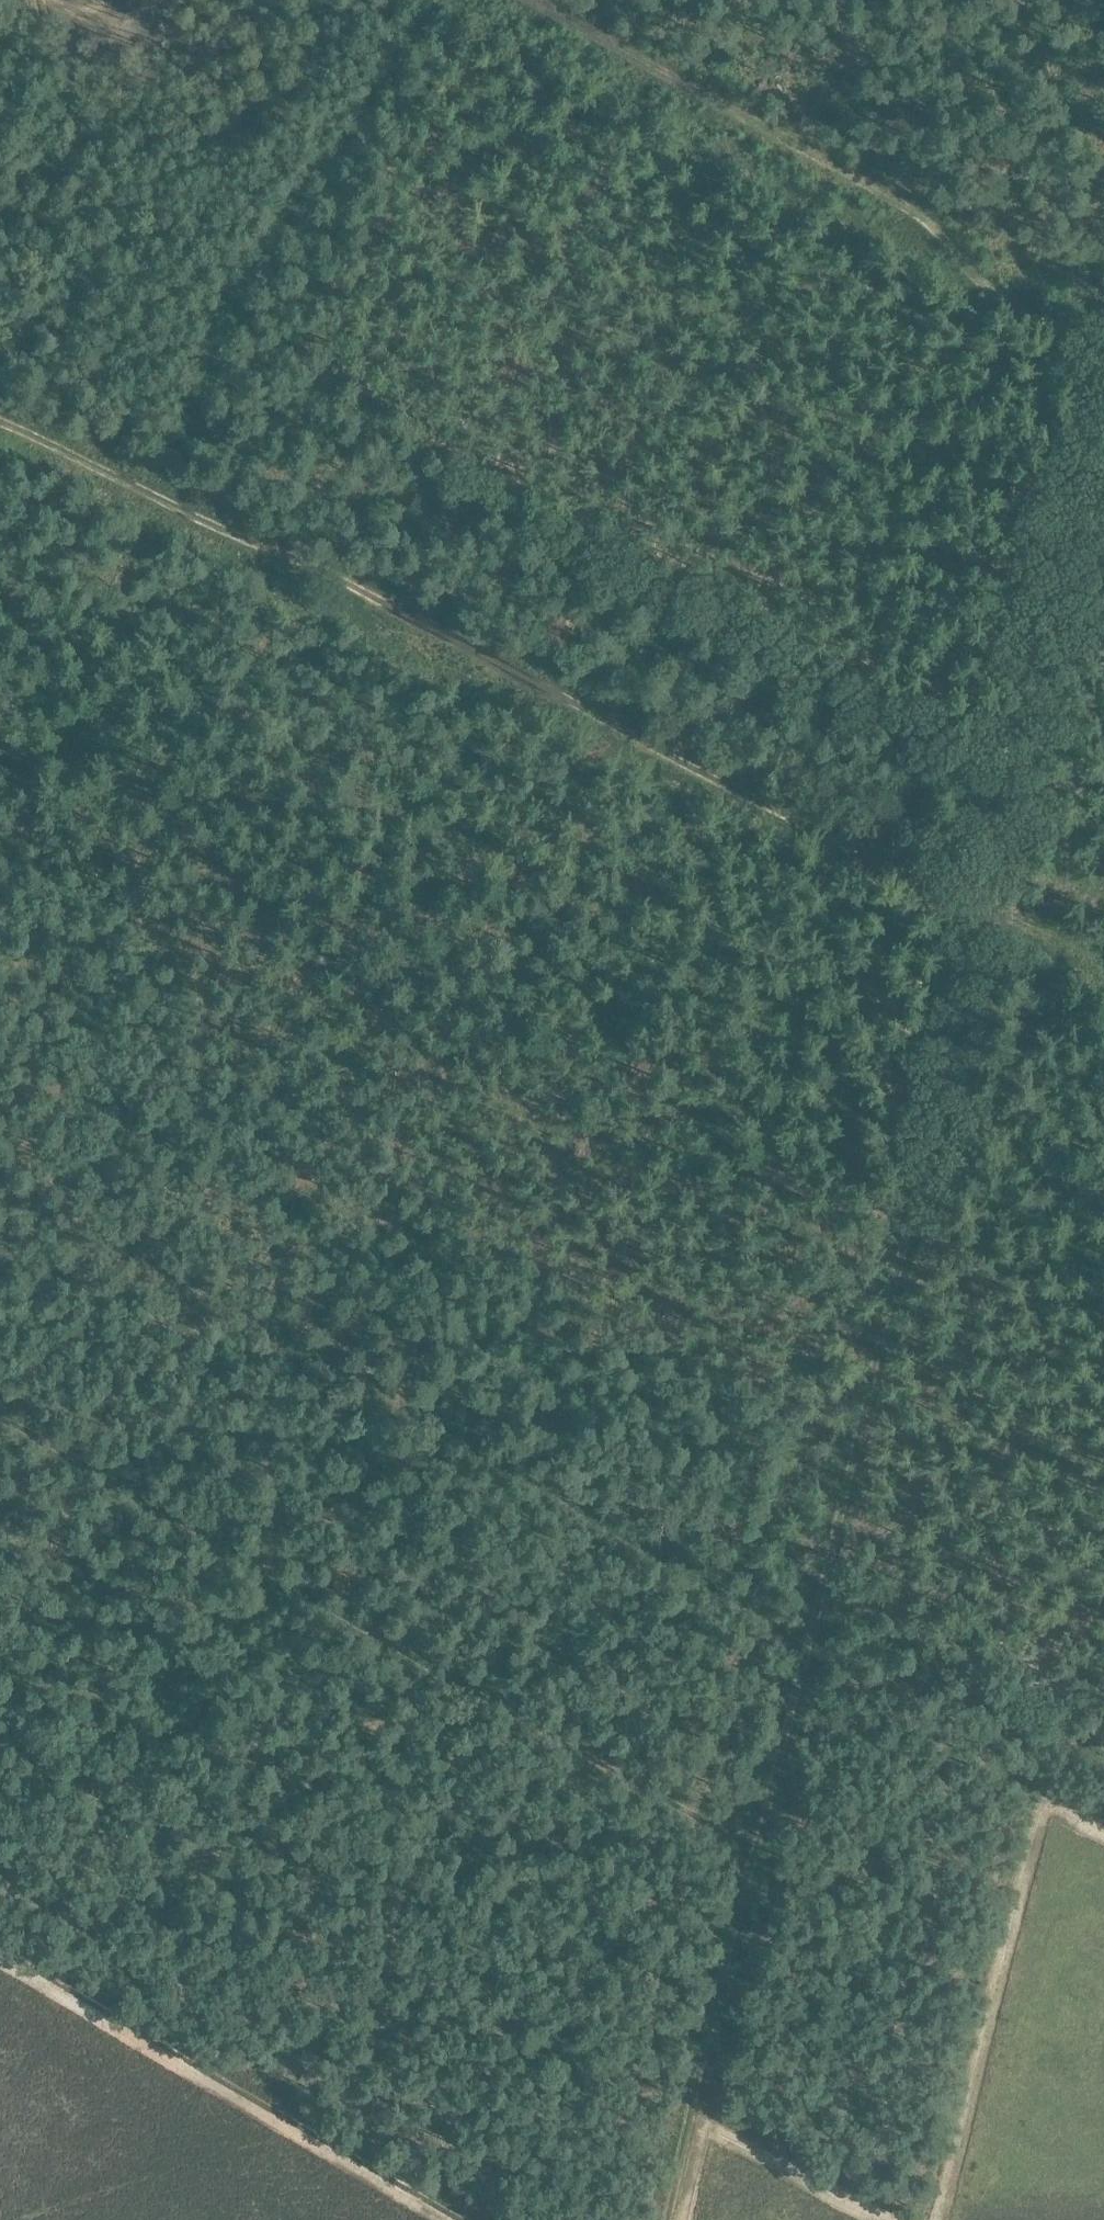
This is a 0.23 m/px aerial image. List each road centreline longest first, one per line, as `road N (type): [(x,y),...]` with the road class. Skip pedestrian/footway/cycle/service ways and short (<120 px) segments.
road 1 (track): [(678,2219),(695,2109),(820,1601),(1103,348)]
road 2 (track): [(0,426),(166,499),(976,903)]
road 3 (track): [(756,1843),(0,1418)]
road 4 (track): [(540,0),(896,197),(978,281),(1103,354)]
road 5 (track): [(0,1958),(457,2219)]

